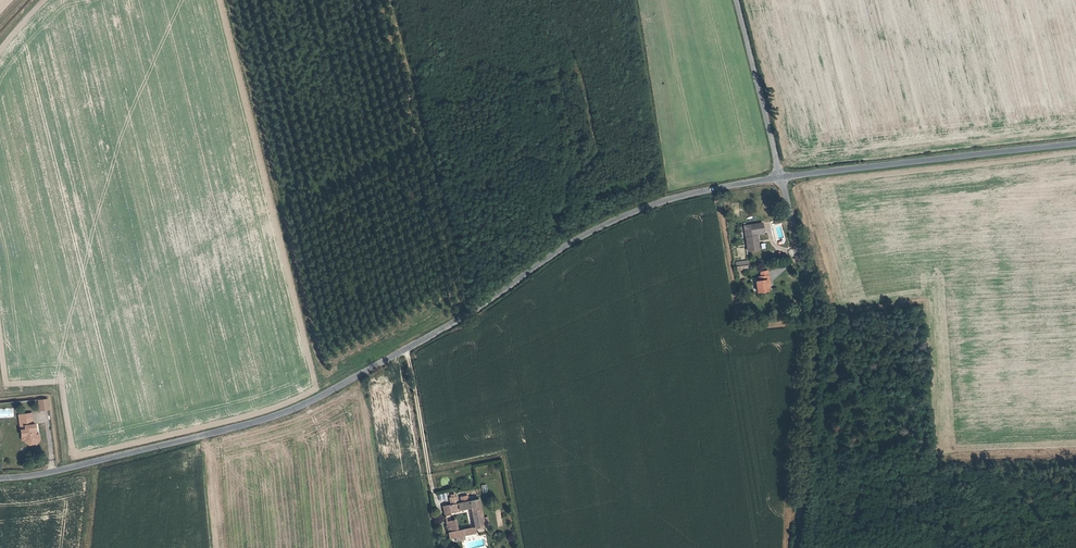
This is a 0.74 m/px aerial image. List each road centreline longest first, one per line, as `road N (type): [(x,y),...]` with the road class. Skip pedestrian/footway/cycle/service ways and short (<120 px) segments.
road 1 (unclassified): [(0,477),(84,464),(300,407),(472,314),(578,238),(690,194),(782,177)]
road 2 (unclassified): [(782,177),(819,325),(797,547)]
road 3 (unclassified): [(782,177),(1075,145)]
road 4 (unclassified): [(736,0),(782,177)]
road 5 (track): [(406,349),(434,491)]

